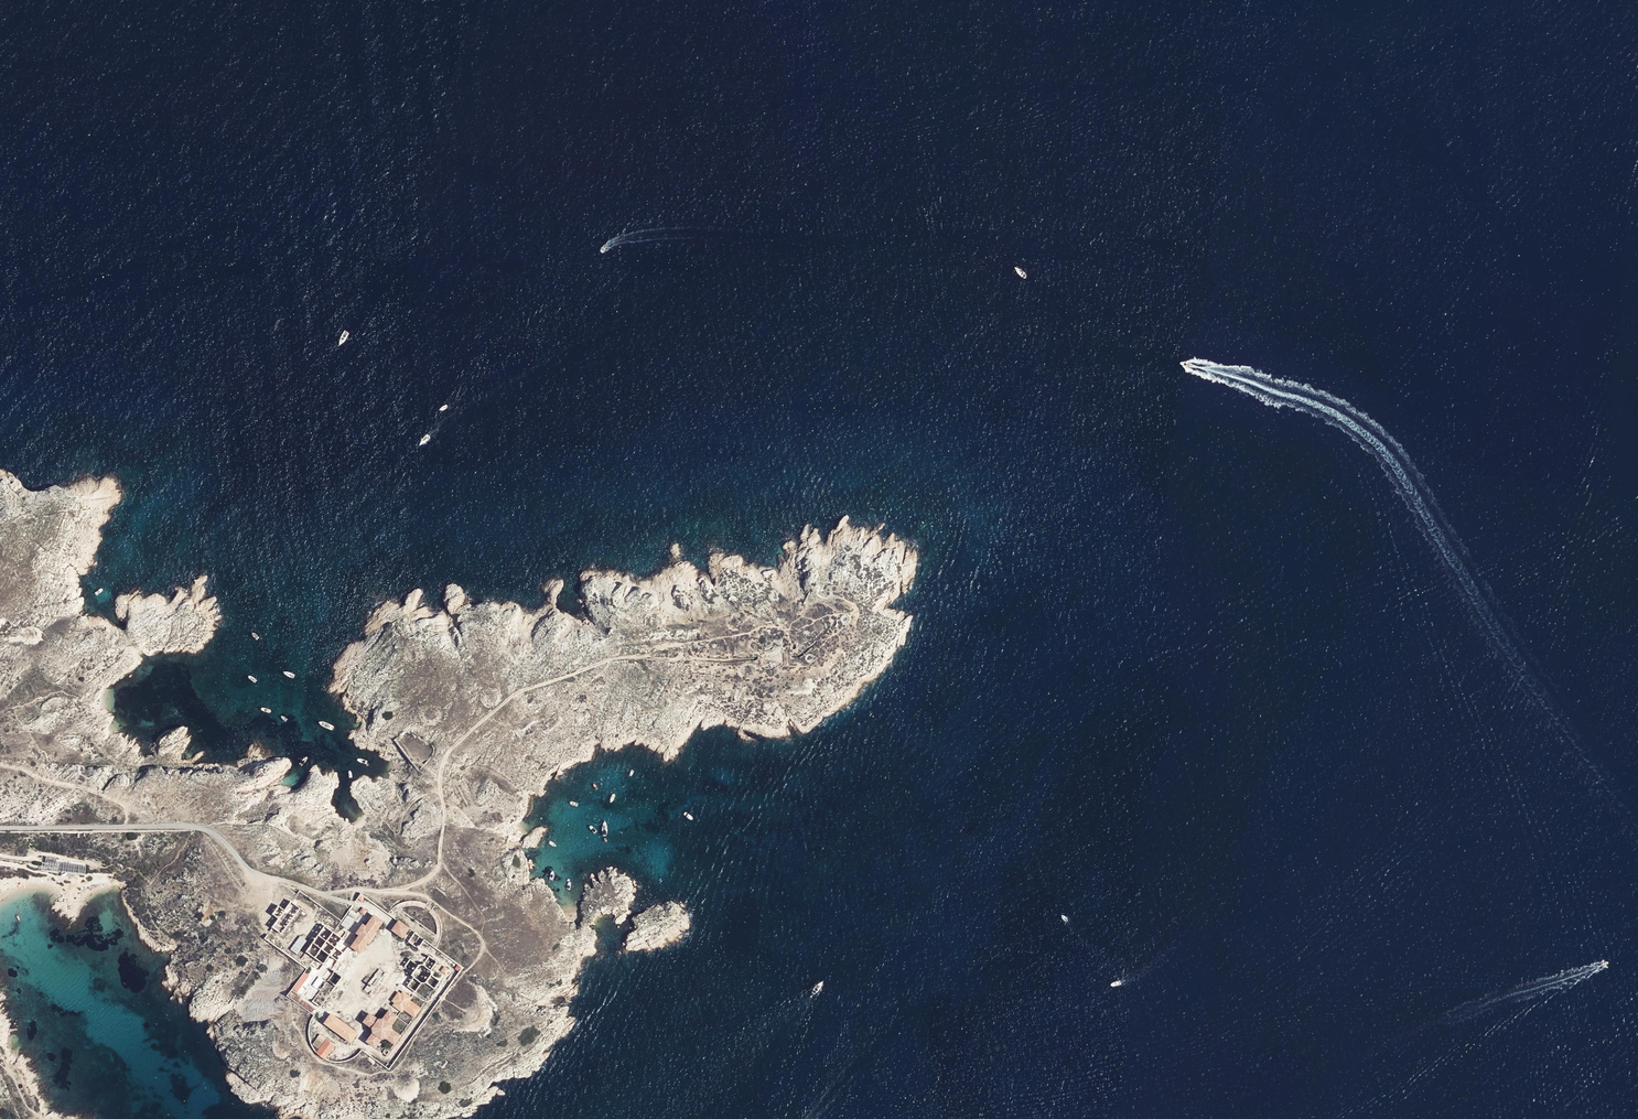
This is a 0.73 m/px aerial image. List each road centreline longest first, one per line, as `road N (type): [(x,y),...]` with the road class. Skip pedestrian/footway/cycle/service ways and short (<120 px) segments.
road 1 (track): [(319,893),(395,891),(435,873),(444,823),(440,776),(454,745),(518,692),(610,660),(645,657)]
road 2 (unclassified): [(354,904),(252,872),(201,828),(0,828)]
road 3 (track): [(126,827),(126,809),(103,794),(0,762)]

